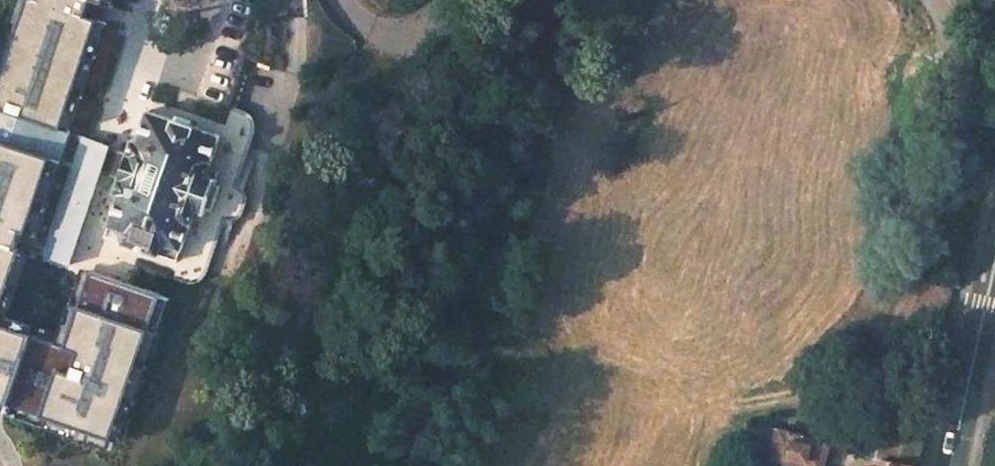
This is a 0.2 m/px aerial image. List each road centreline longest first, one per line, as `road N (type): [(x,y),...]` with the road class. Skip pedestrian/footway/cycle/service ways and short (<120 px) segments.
road 1 (secondary): [(950,465),(994,269)]

